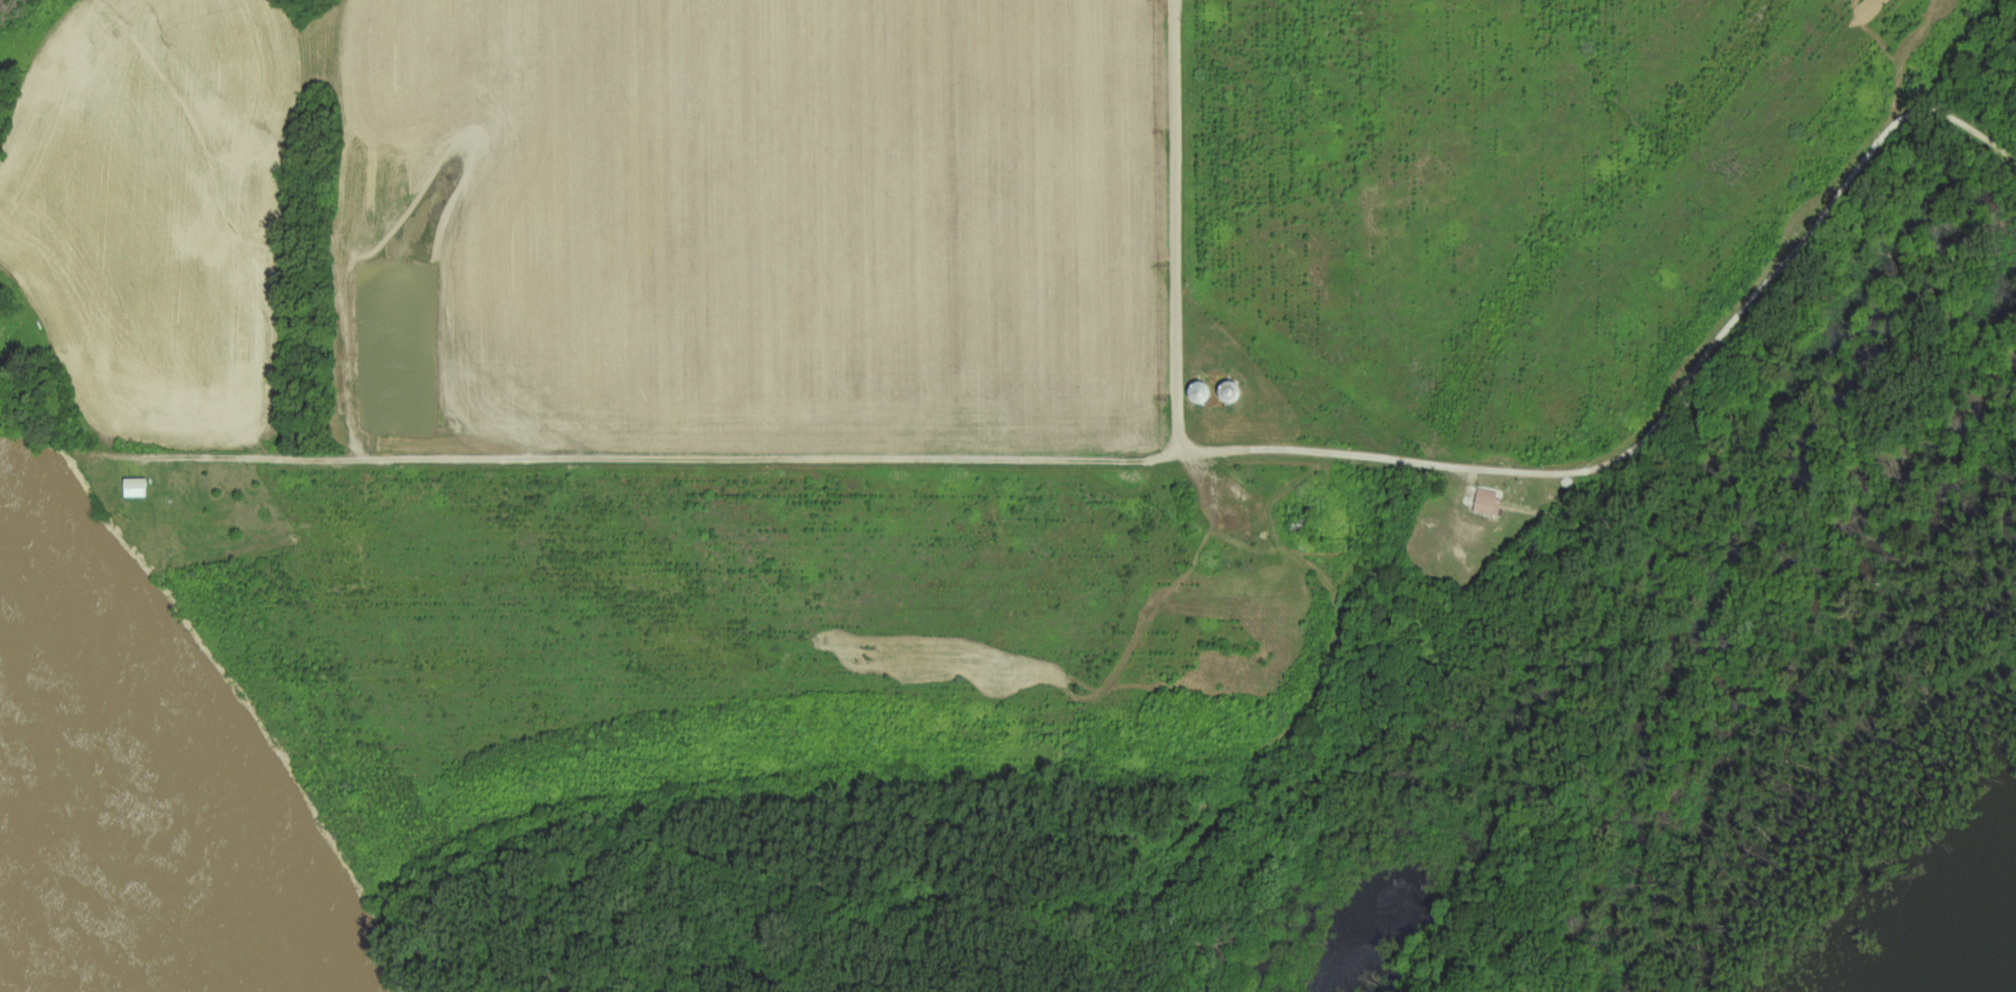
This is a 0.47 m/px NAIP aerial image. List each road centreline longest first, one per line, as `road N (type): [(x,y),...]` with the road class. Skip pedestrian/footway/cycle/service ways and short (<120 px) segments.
road 1 (residential): [(2015,154),(1948,108),(1867,128),(1625,462),(1190,446),(1123,465),(81,455)]
road 2 (track): [(337,460),(338,71),(348,0)]
road 3 (residential): [(1190,446),(1174,338),(1173,0)]

